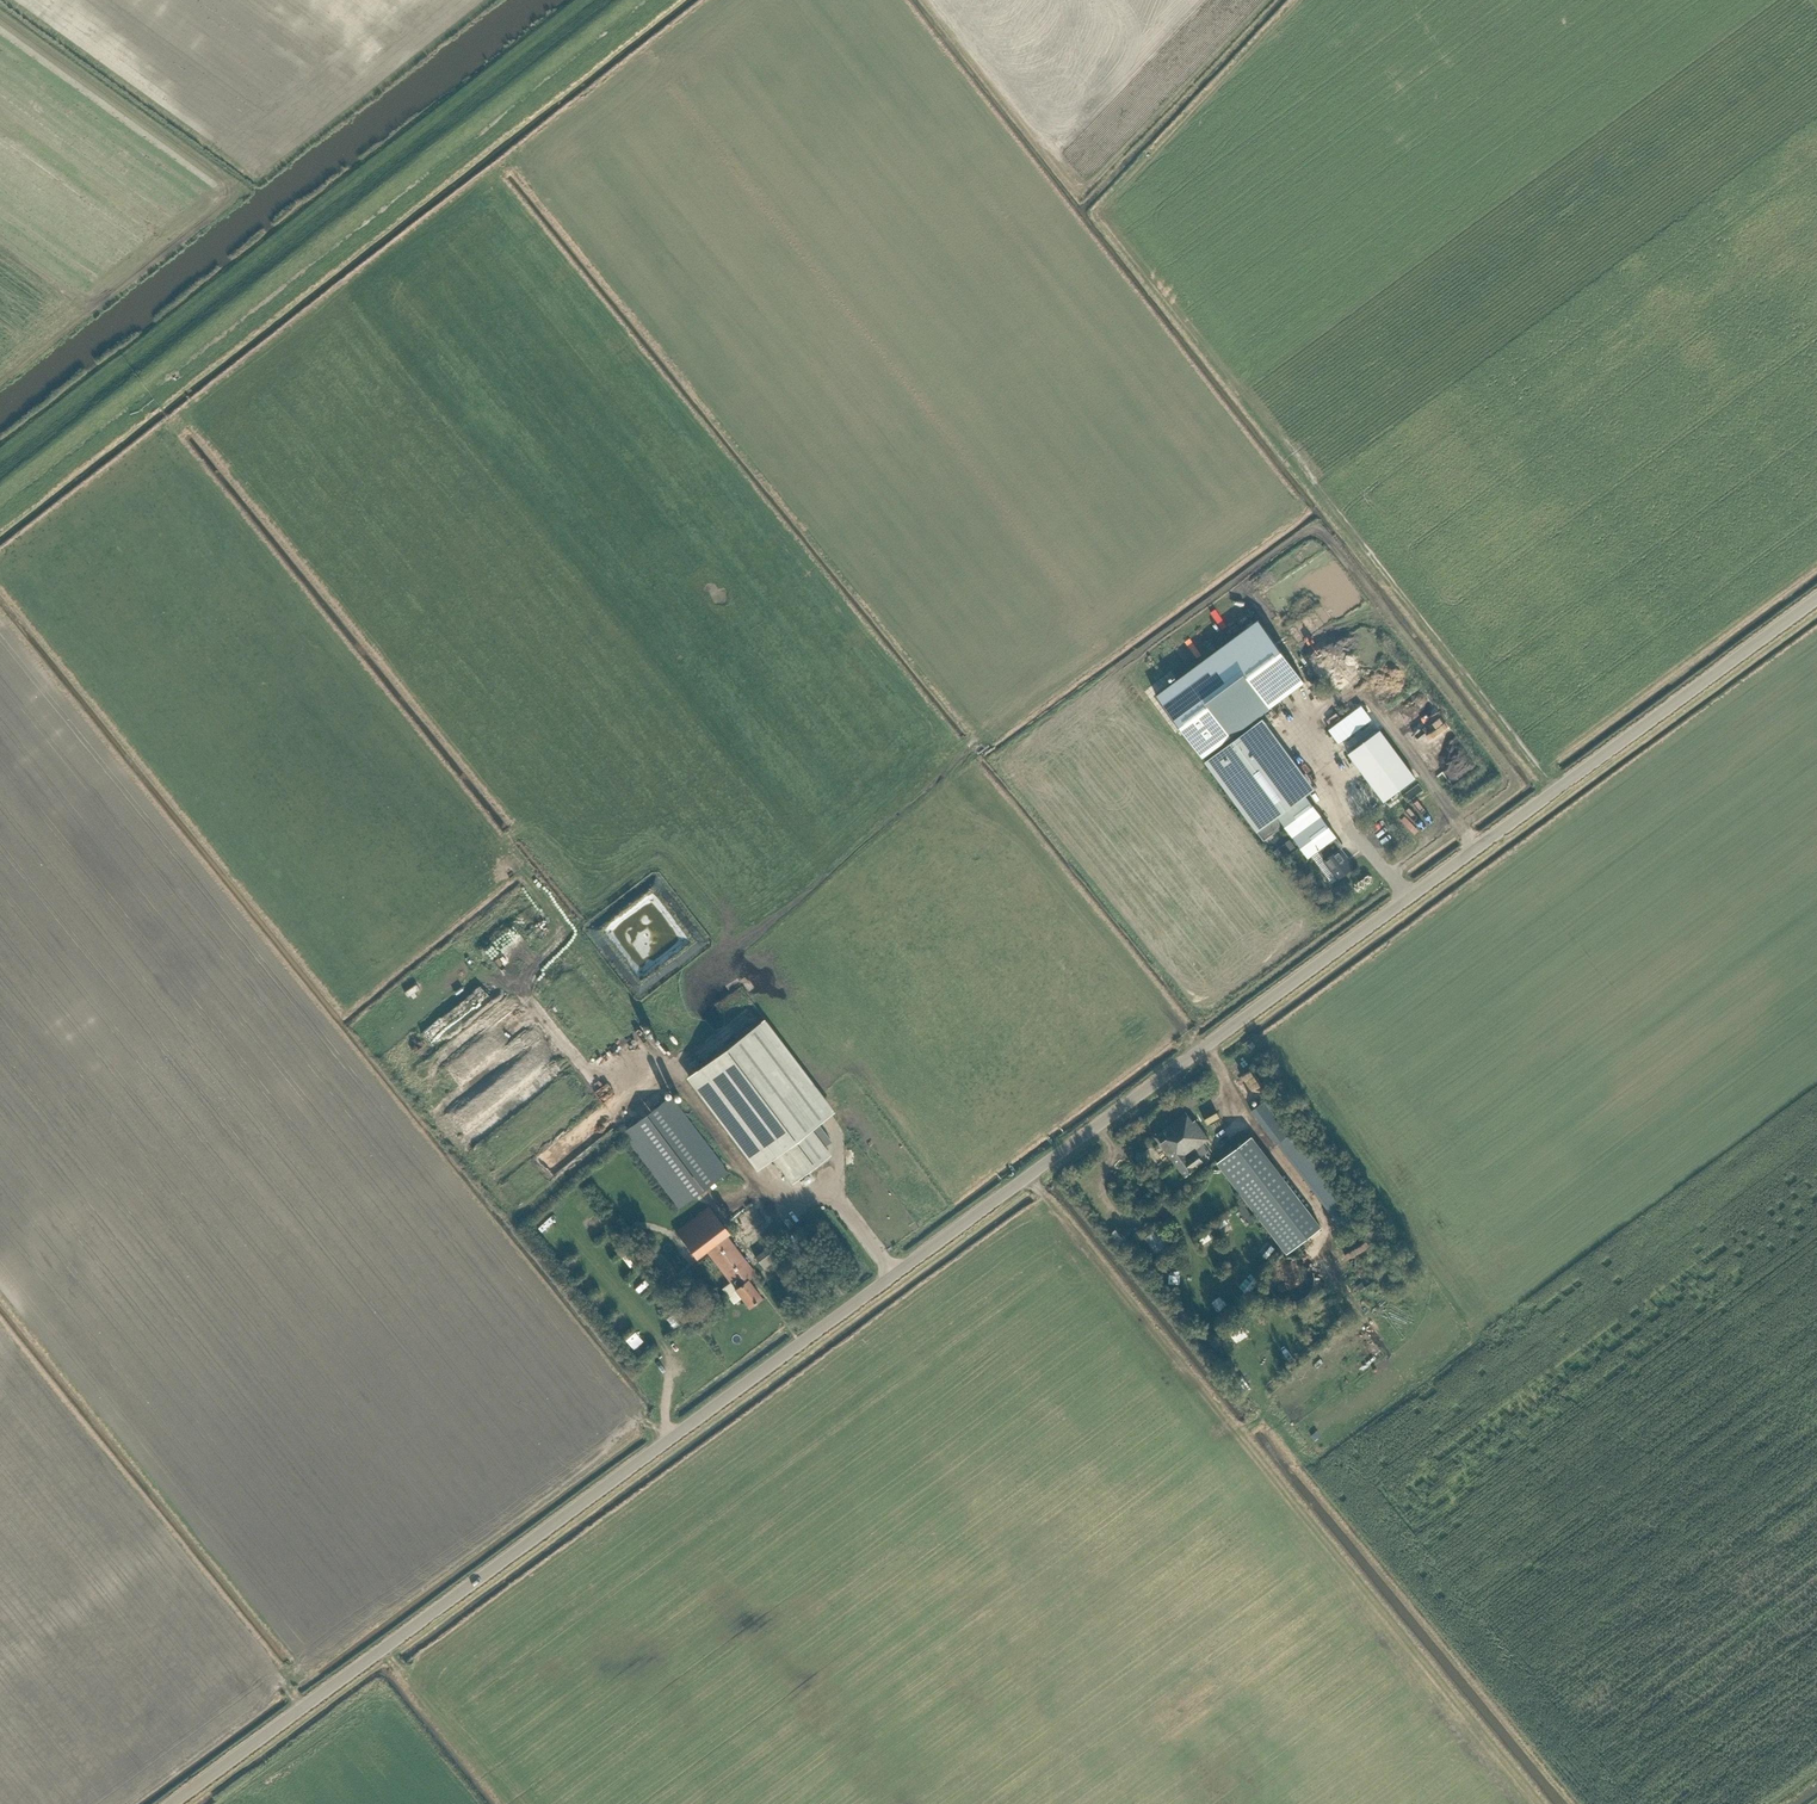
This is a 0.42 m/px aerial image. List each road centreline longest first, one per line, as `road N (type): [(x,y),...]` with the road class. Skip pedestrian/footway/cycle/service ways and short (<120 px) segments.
road 1 (unclassified): [(170,1803),(1816,606)]

